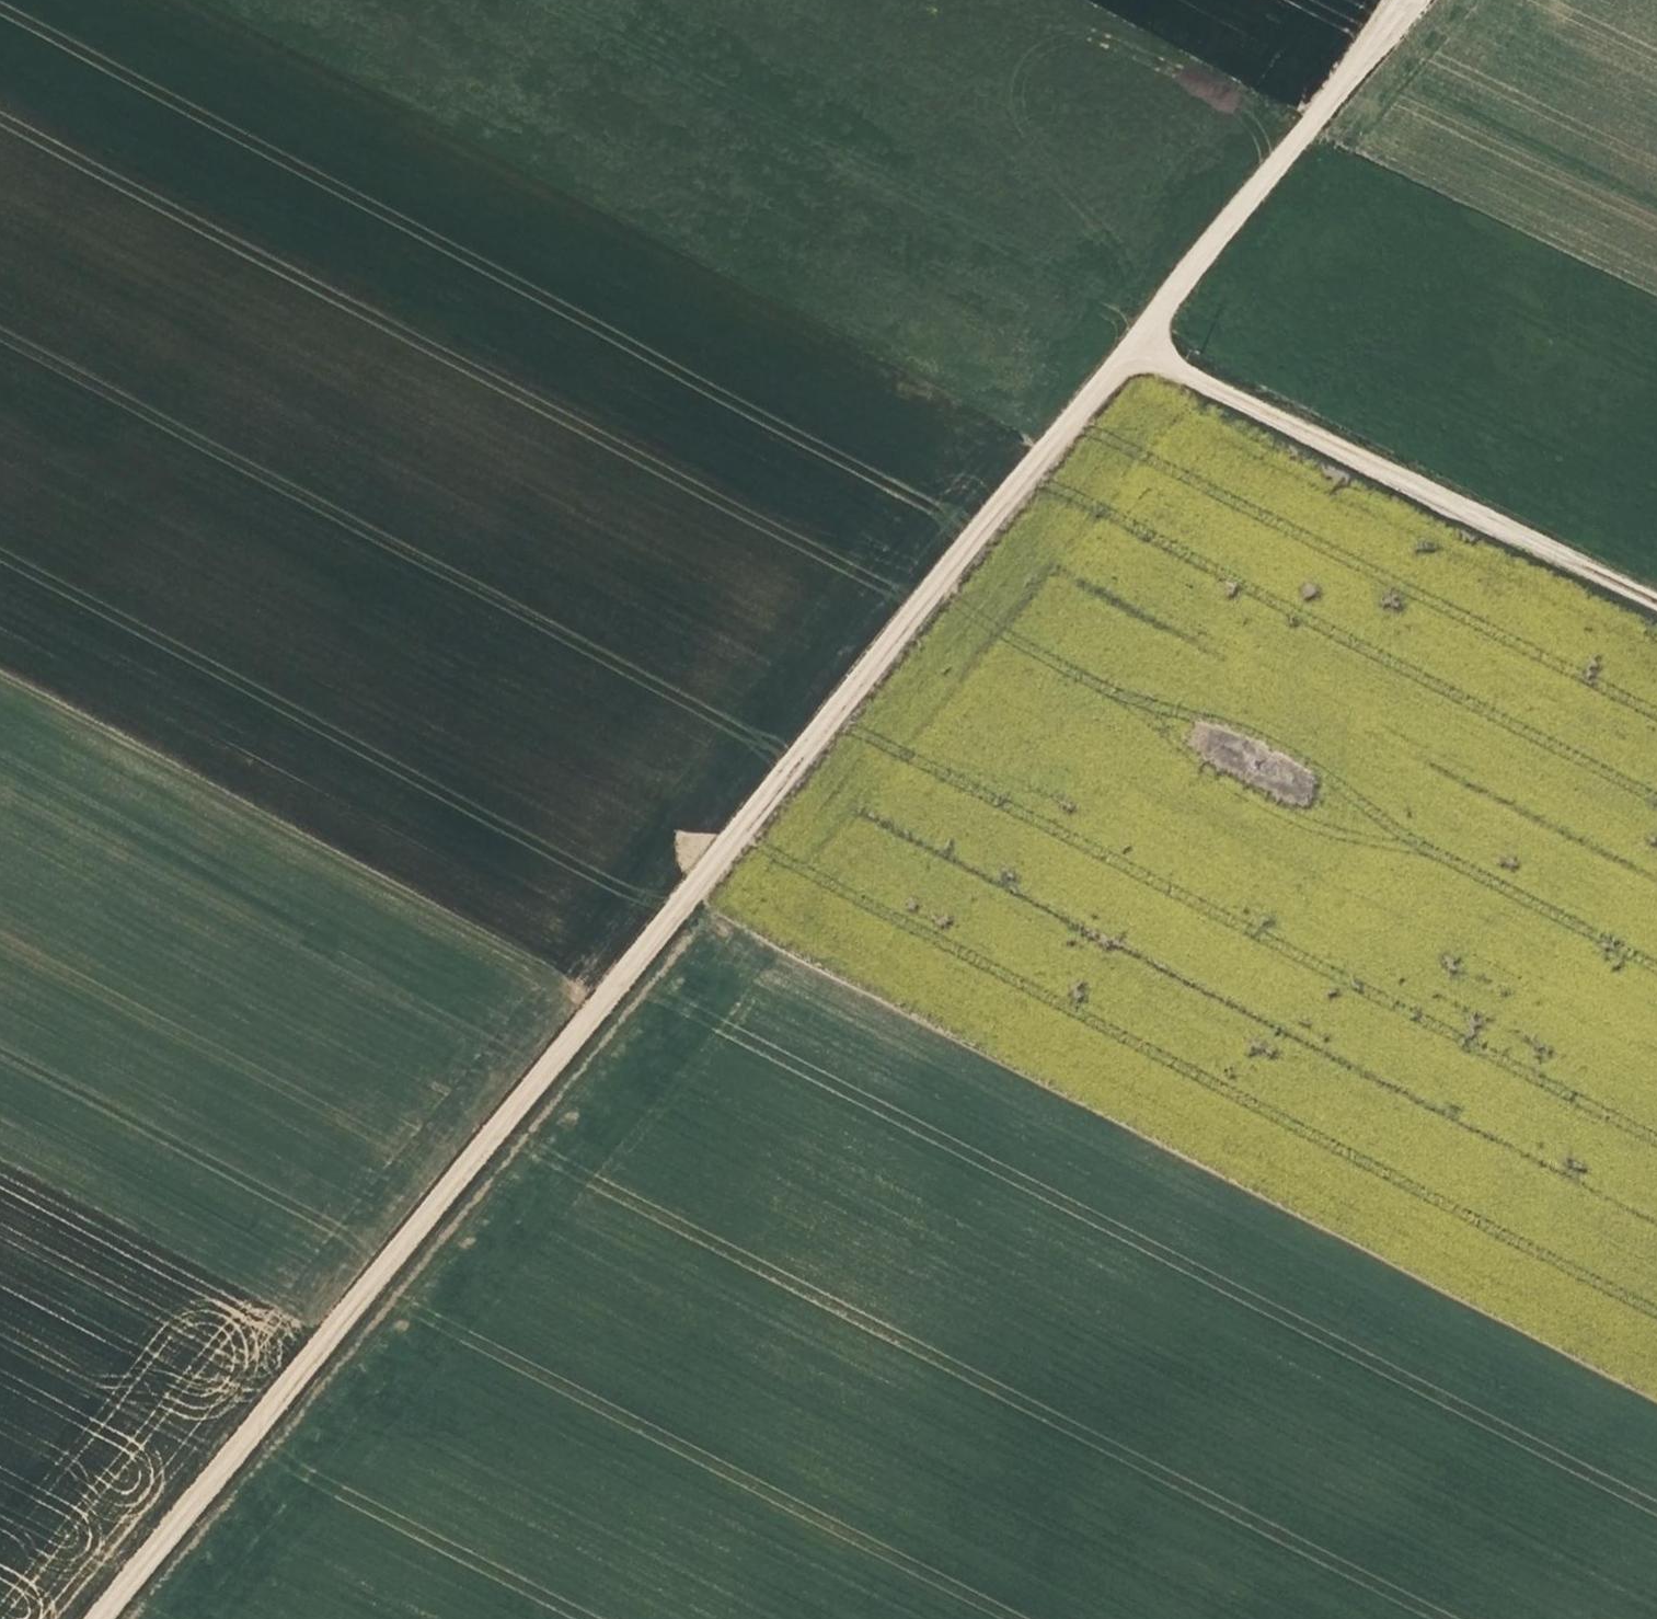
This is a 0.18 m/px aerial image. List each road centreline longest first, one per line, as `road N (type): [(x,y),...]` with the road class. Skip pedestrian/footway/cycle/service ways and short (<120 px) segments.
road 1 (track): [(1418,0),(105,1618)]
road 2 (track): [(1137,350),(1656,605)]

